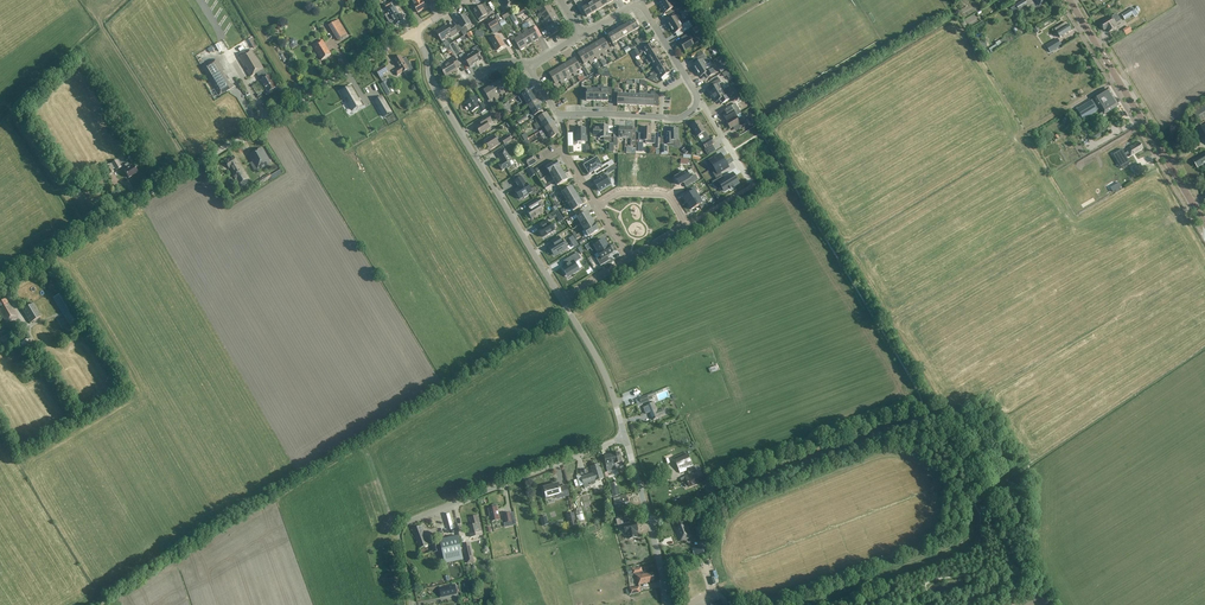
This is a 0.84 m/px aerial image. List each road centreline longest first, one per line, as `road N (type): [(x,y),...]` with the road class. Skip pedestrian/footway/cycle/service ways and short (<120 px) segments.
road 1 (unclassified): [(0,285),(413,31)]
road 2 (unclassified): [(411,604),(400,543),(406,523),(625,437)]
road 3 (unclassified): [(649,522),(934,415)]
road 4 (track): [(822,604),(970,546),(983,503),(1040,467)]
road 5 (secondary): [(1204,224),(1069,0)]
road 6 (tertiary): [(562,300),(440,97)]
road 7 (track): [(799,604),(965,540),(972,502)]
road 8 (residential): [(630,259),(685,225),(664,195),(620,194),(598,206)]
road 9 (track): [(193,166),(104,25)]
road 10 (tertiary): [(625,437),(603,370),(562,300)]
road 11 (residential): [(696,96),(678,119),(559,114)]

